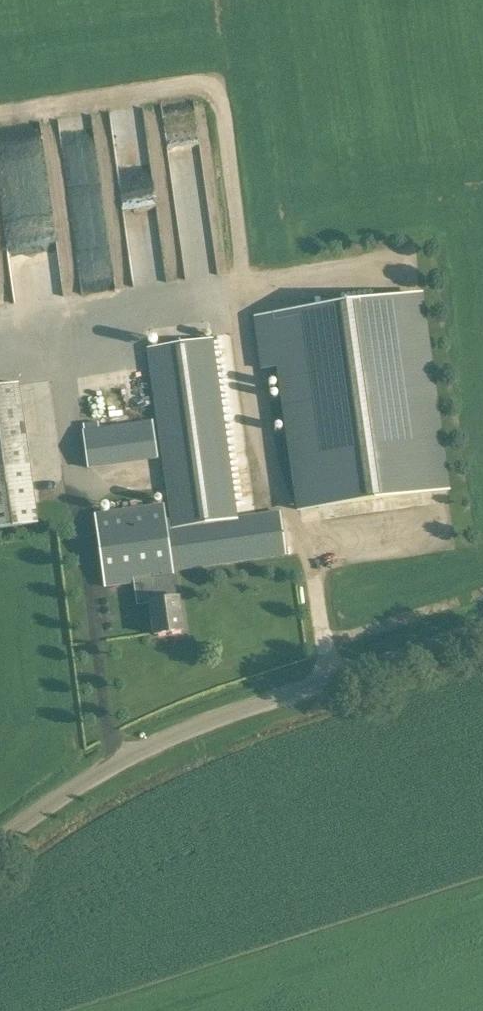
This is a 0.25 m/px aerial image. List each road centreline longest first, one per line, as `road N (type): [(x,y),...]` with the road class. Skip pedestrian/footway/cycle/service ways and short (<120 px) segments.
road 1 (unclassified): [(0,851),(119,757),(482,631)]

